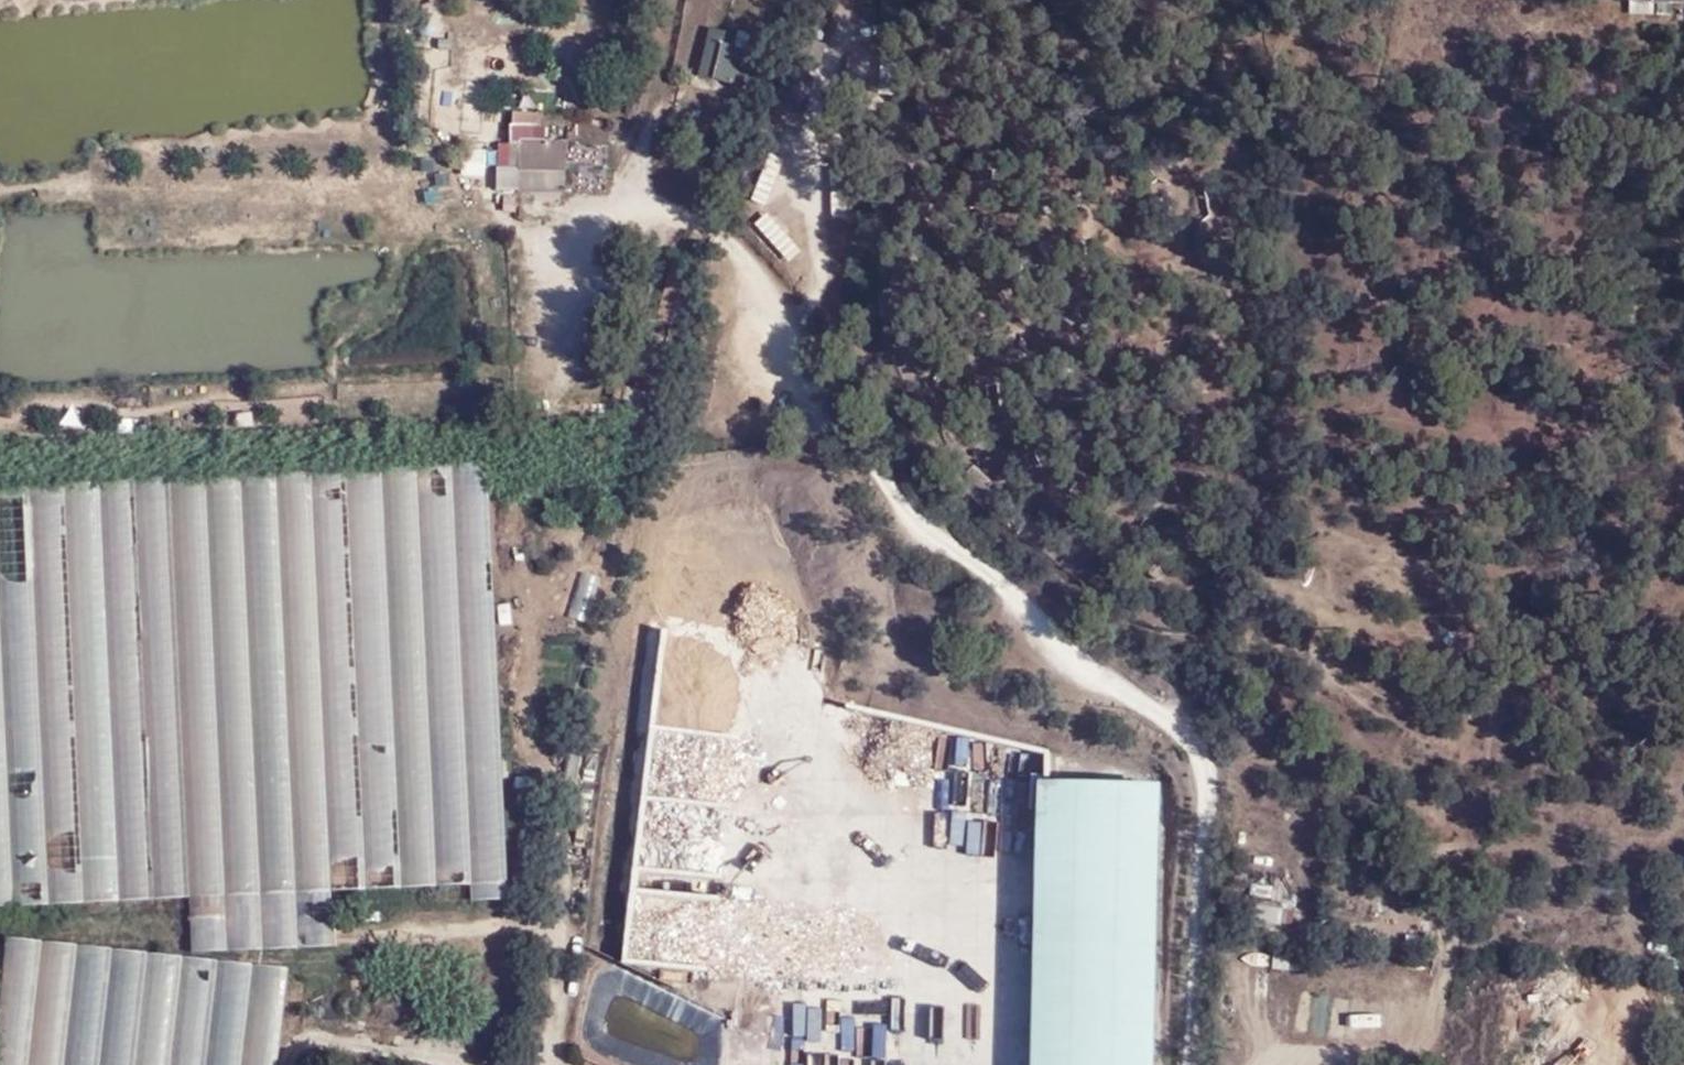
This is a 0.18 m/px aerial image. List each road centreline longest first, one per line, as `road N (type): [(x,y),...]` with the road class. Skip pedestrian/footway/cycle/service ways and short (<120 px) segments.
road 1 (track): [(555,1064),(558,933),(531,927),(360,933)]

